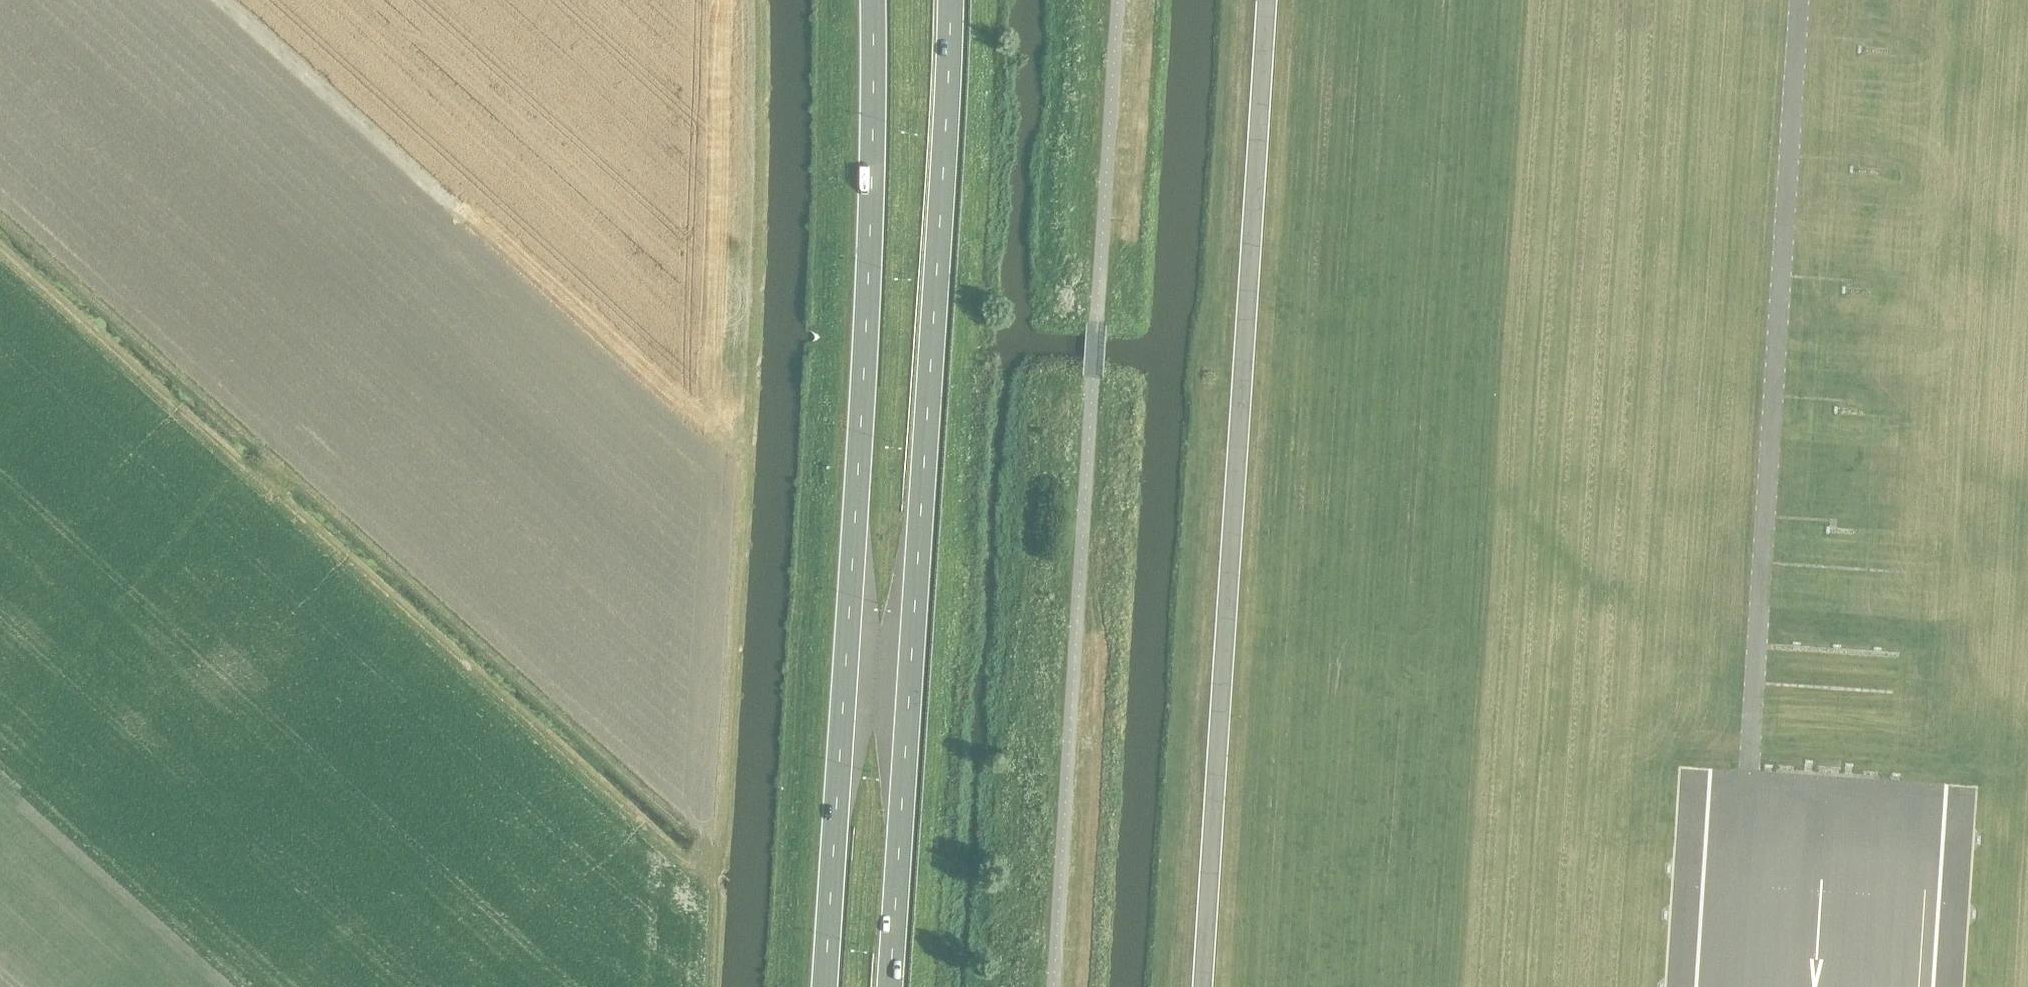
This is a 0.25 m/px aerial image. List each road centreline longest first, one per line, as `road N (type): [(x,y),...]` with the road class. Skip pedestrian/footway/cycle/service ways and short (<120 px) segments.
road 1 (trunk): [(890,986),(949,0)]
road 2 (trunk): [(873,0),(865,327),(824,986)]

